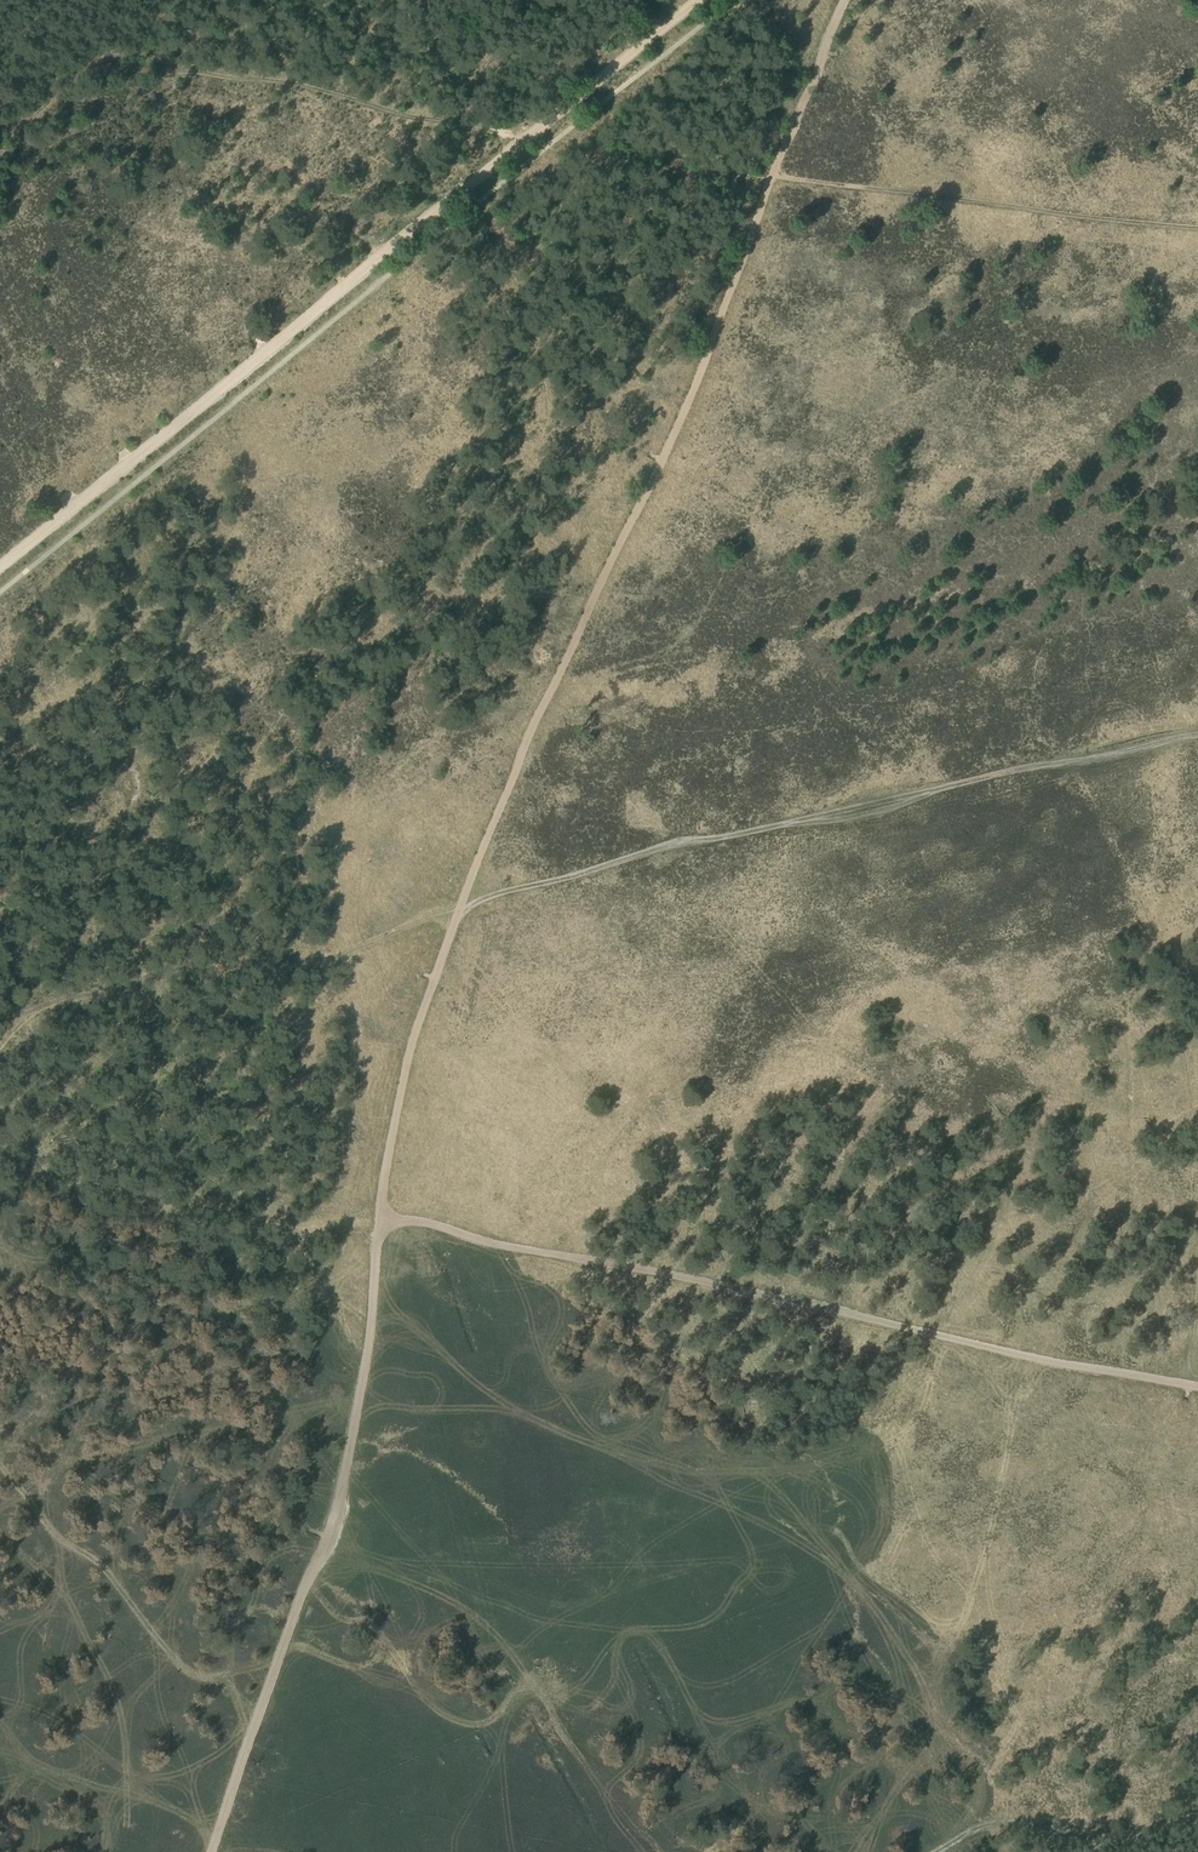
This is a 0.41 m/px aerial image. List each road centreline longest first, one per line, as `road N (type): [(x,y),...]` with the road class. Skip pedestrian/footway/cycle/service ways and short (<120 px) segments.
road 1 (track): [(460,909),(407,1054),(347,1455),(210,1851)]
road 2 (track): [(0,564),(697,0)]
road 3 (track): [(380,1219),(423,1222),(498,1245),(660,1272),(1197,1388)]
road 4 (track): [(771,177),(665,452),(533,722),(460,909)]
road 5 (track): [(1197,734),(673,845),(460,909)]
road 6 (track): [(1197,228),(771,177)]
road 7 (track): [(936,1851),(1006,1824),(1128,1837),(1197,1810)]
road 8 (track): [(847,0),(771,177)]

